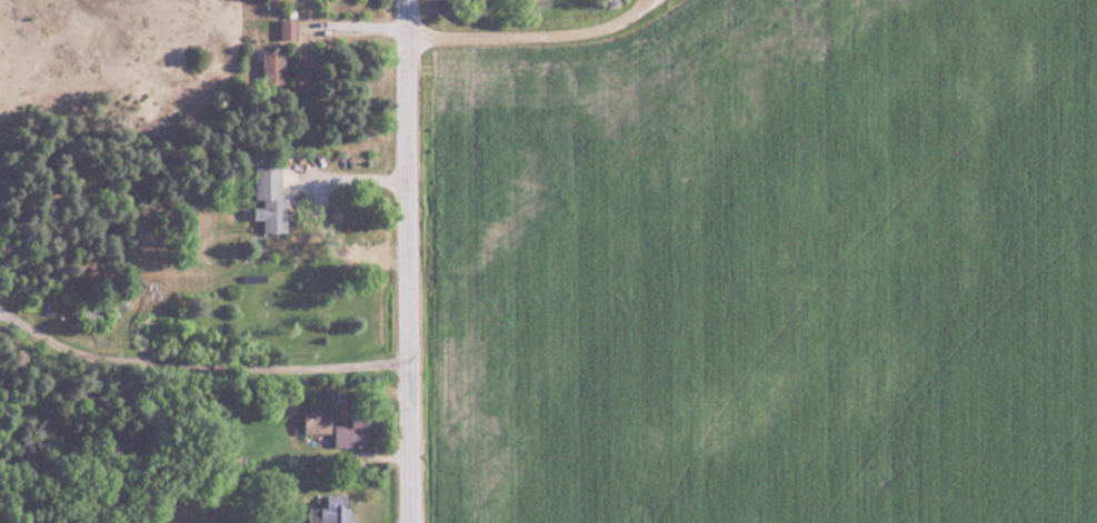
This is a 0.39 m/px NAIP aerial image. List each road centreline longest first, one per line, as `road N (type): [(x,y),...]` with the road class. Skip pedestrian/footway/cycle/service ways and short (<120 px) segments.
road 1 (residential): [(410,522),(398,0)]

